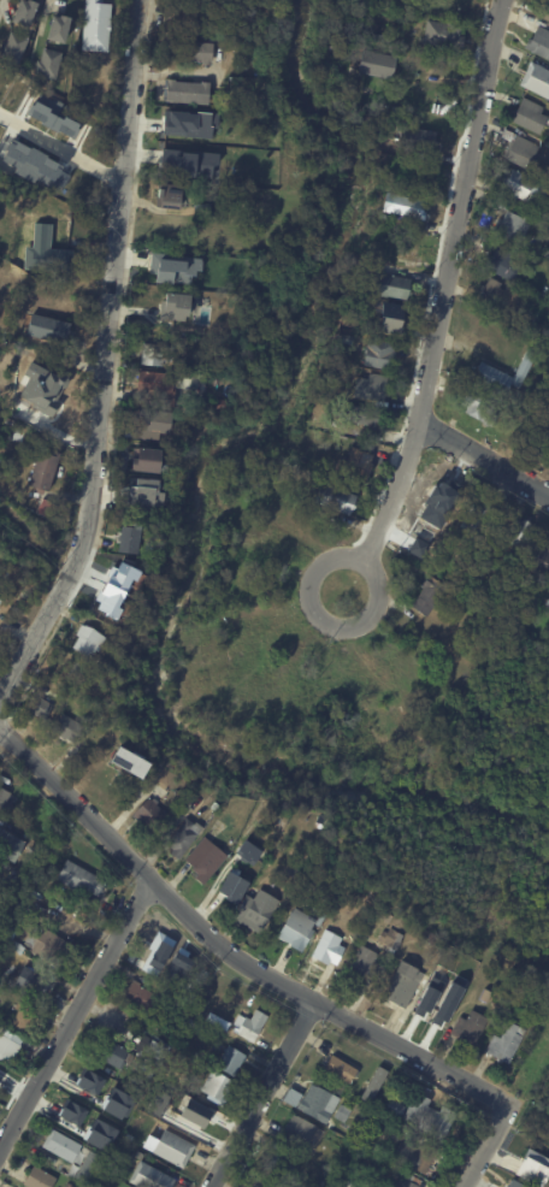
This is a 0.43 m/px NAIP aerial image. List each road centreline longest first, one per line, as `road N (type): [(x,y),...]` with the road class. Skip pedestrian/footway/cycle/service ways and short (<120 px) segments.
road 1 (residential): [(0,699),(69,575),(89,516),(138,0)]
road 2 (residential): [(0,729),(231,953),(504,1106)]
road 3 (residential): [(362,560),(420,423),(502,0)]
road 4 (residential): [(0,1154),(153,880)]
road 5 (residential): [(378,600),(371,567),(350,555),(325,559),(309,578),(308,602),(333,627),(356,625),(378,600)]
road 6 (residential): [(210,1186),(315,1000)]
road 7 (residential): [(420,423),(548,497)]

